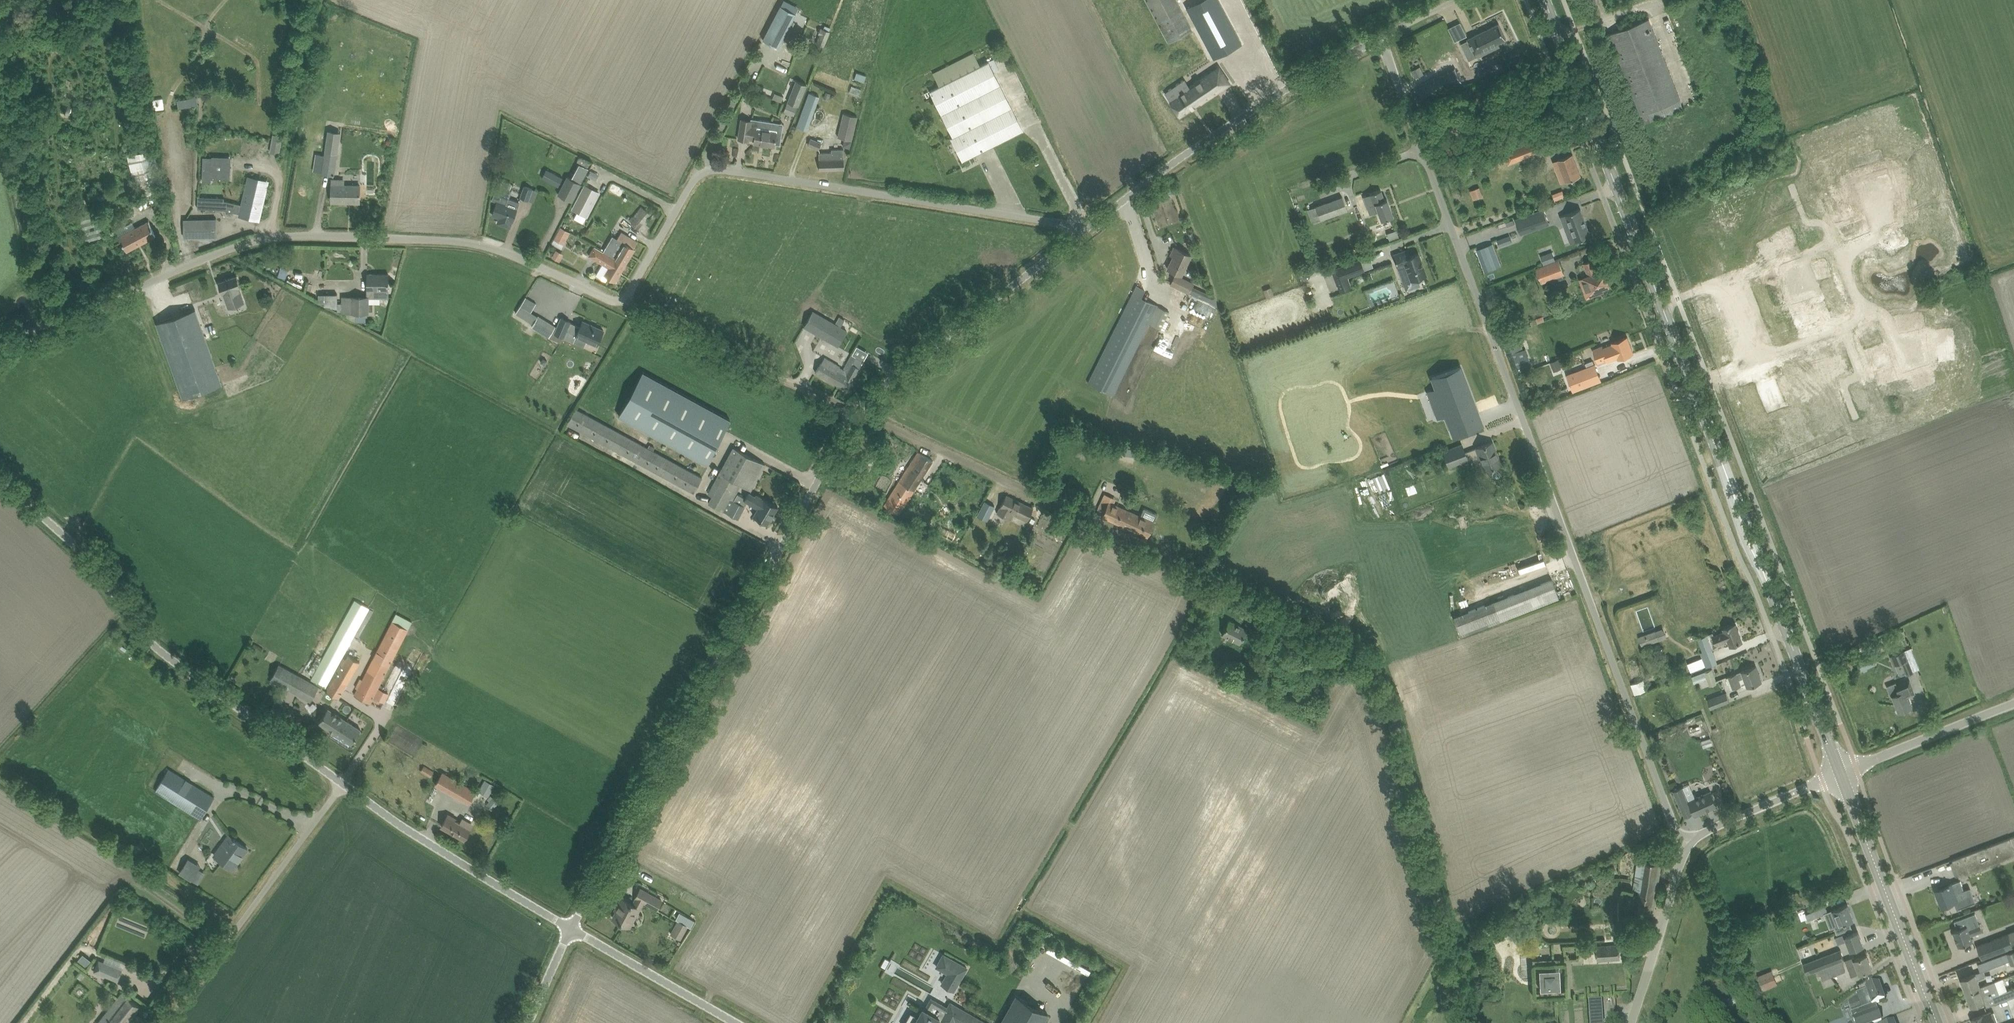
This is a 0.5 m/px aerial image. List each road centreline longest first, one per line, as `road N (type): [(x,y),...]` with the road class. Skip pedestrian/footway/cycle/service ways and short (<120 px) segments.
road 1 (track): [(1468,1022),(1381,687),(1339,641),(621,308)]
road 2 (unclassified): [(1084,227),(716,169),(690,186),(621,308),(477,244),(291,234),(229,248),(0,342)]
road 3 (unclassified): [(568,930),(855,418),(1084,227)]
road 4 (unclassified): [(1688,844),(1677,837),(1376,39)]
road 5 (secondary): [(1732,493),(1544,0)]
road 6 (unclassified): [(341,786),(161,658),(85,556),(0,479)]
road 7 (unclassified): [(1084,227),(1259,103),(1376,39)]
road 8 (unclassified): [(568,930),(341,786)]
road 9 (secondary): [(1934,1022),(1841,774)]
road 10 (secondary): [(1841,774),(1764,573)]
road 11 (unclassified): [(227,944),(341,786)]
road 12 (unclassified): [(734,1022),(568,930)]
road 13 (unclassified): [(1629,1022),(1688,844)]
road 14 (unclassified): [(1841,774),(2013,707)]
road 15 (track): [(191,264),(180,233),(171,97)]
road 16 (unclassified): [(1688,844),(1841,774)]

